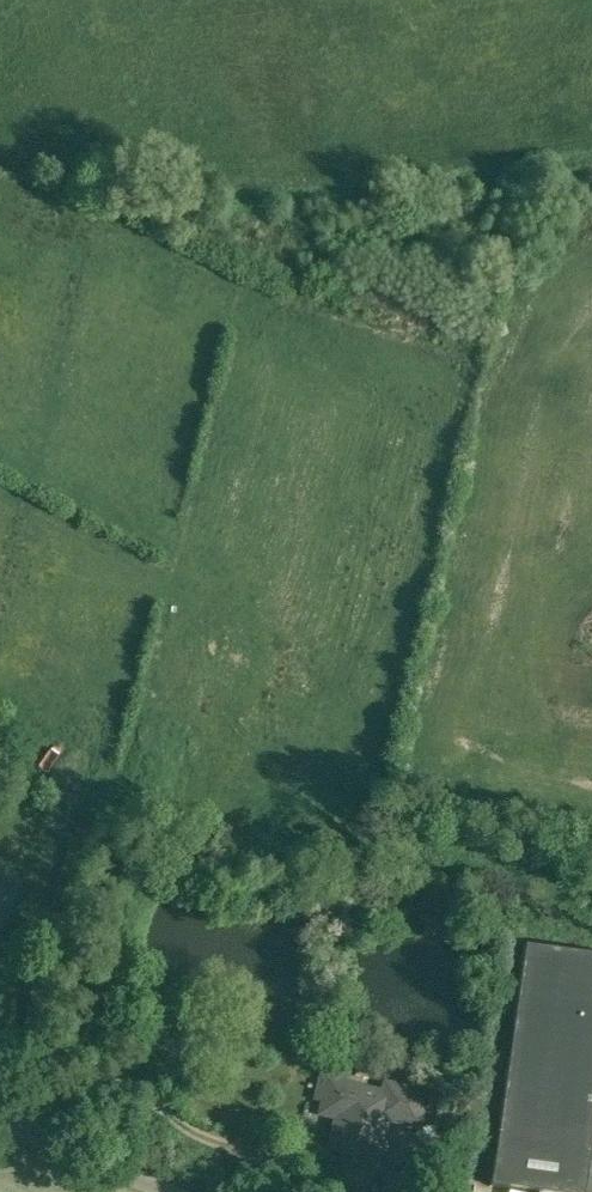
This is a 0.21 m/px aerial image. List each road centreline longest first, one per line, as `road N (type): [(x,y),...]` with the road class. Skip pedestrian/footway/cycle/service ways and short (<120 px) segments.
road 1 (unclassified): [(0,1125),(168,1191)]

